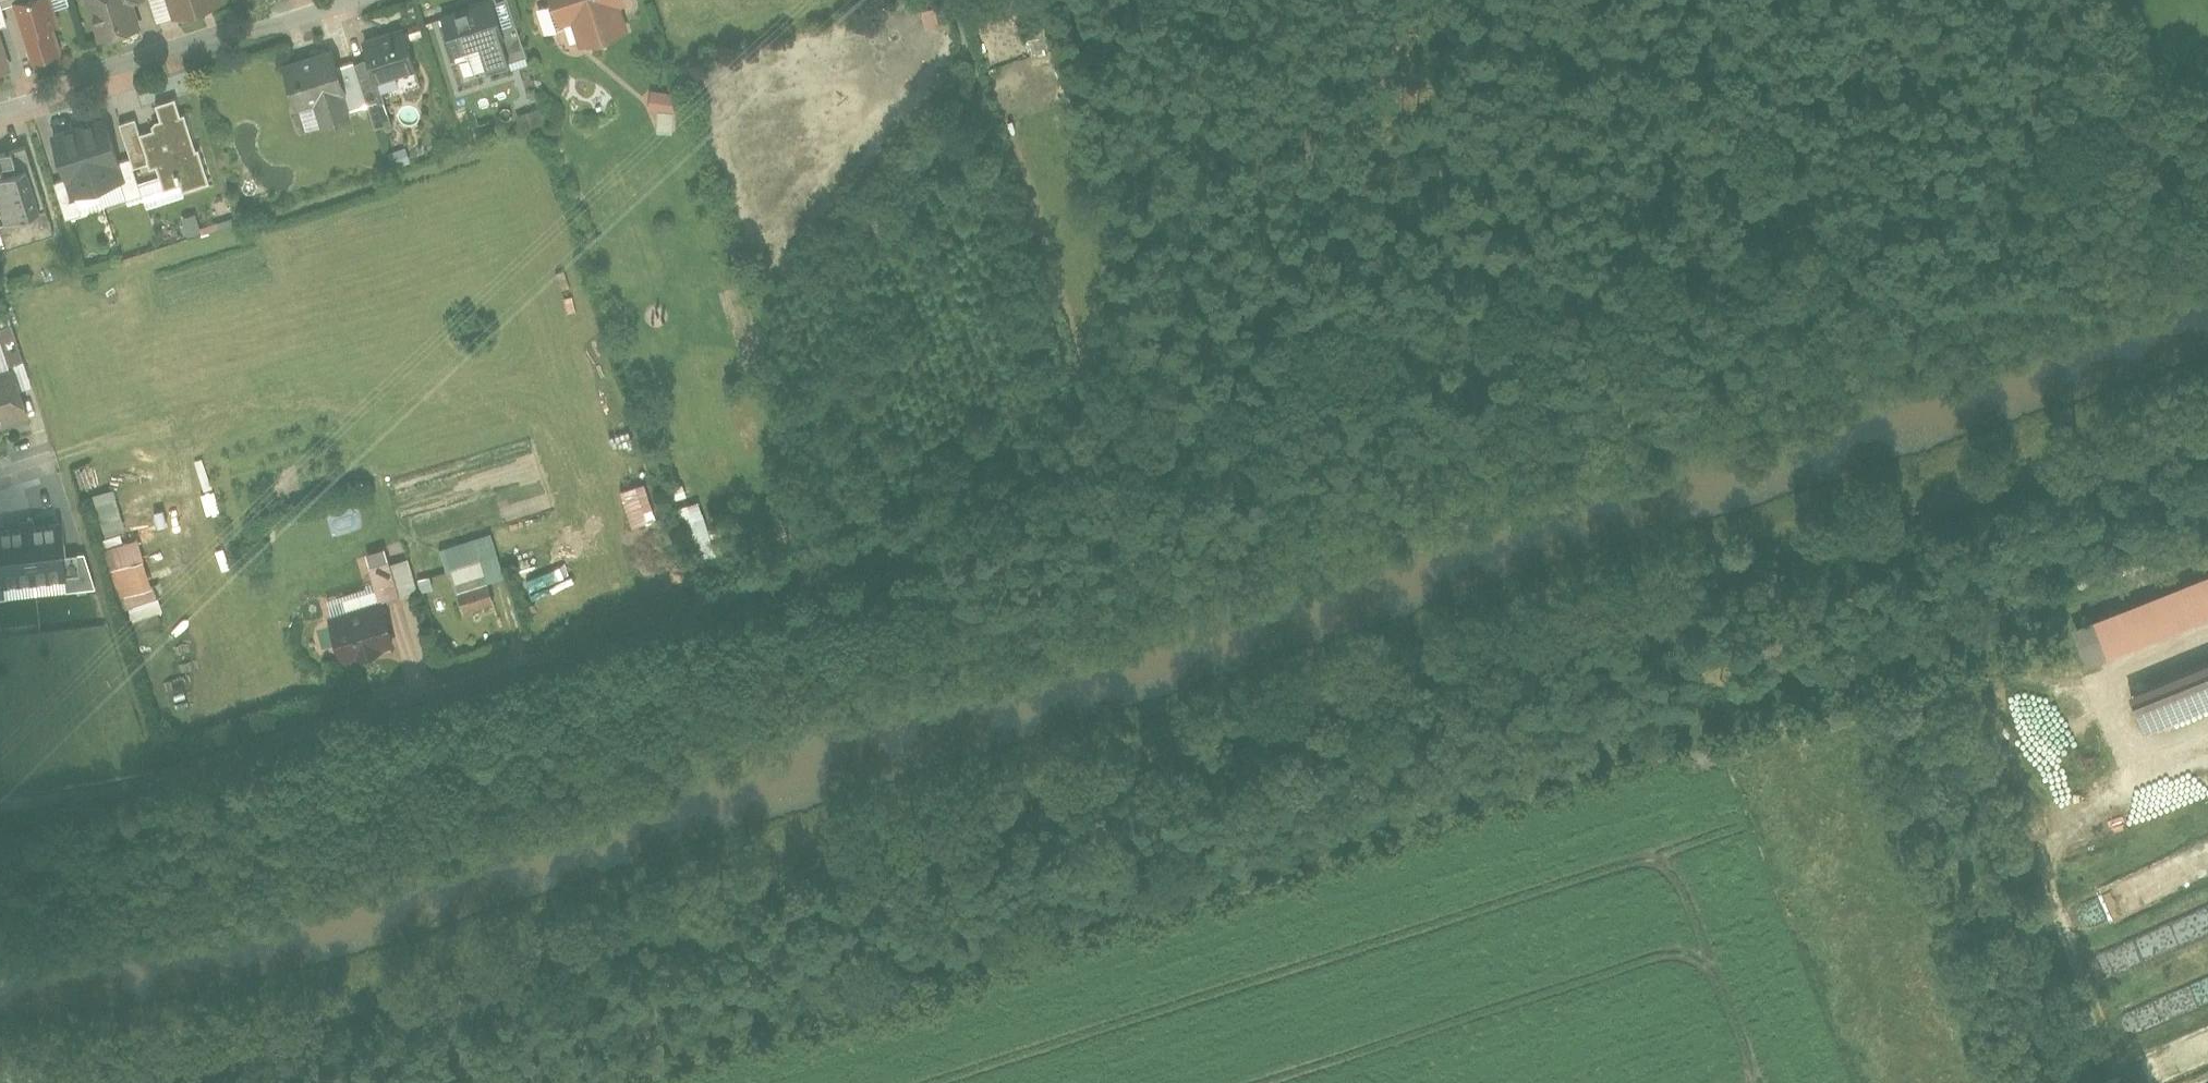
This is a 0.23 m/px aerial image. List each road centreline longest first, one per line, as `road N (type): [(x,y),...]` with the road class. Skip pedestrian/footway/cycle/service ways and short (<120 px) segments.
road 1 (track): [(2207,108),(1096,465),(956,534),(309,733),(84,796),(0,809)]
road 2 (unclassified): [(27,1078),(223,1042),(2207,405)]
road 3 (residential): [(0,110),(229,28),(265,28),(355,0)]

